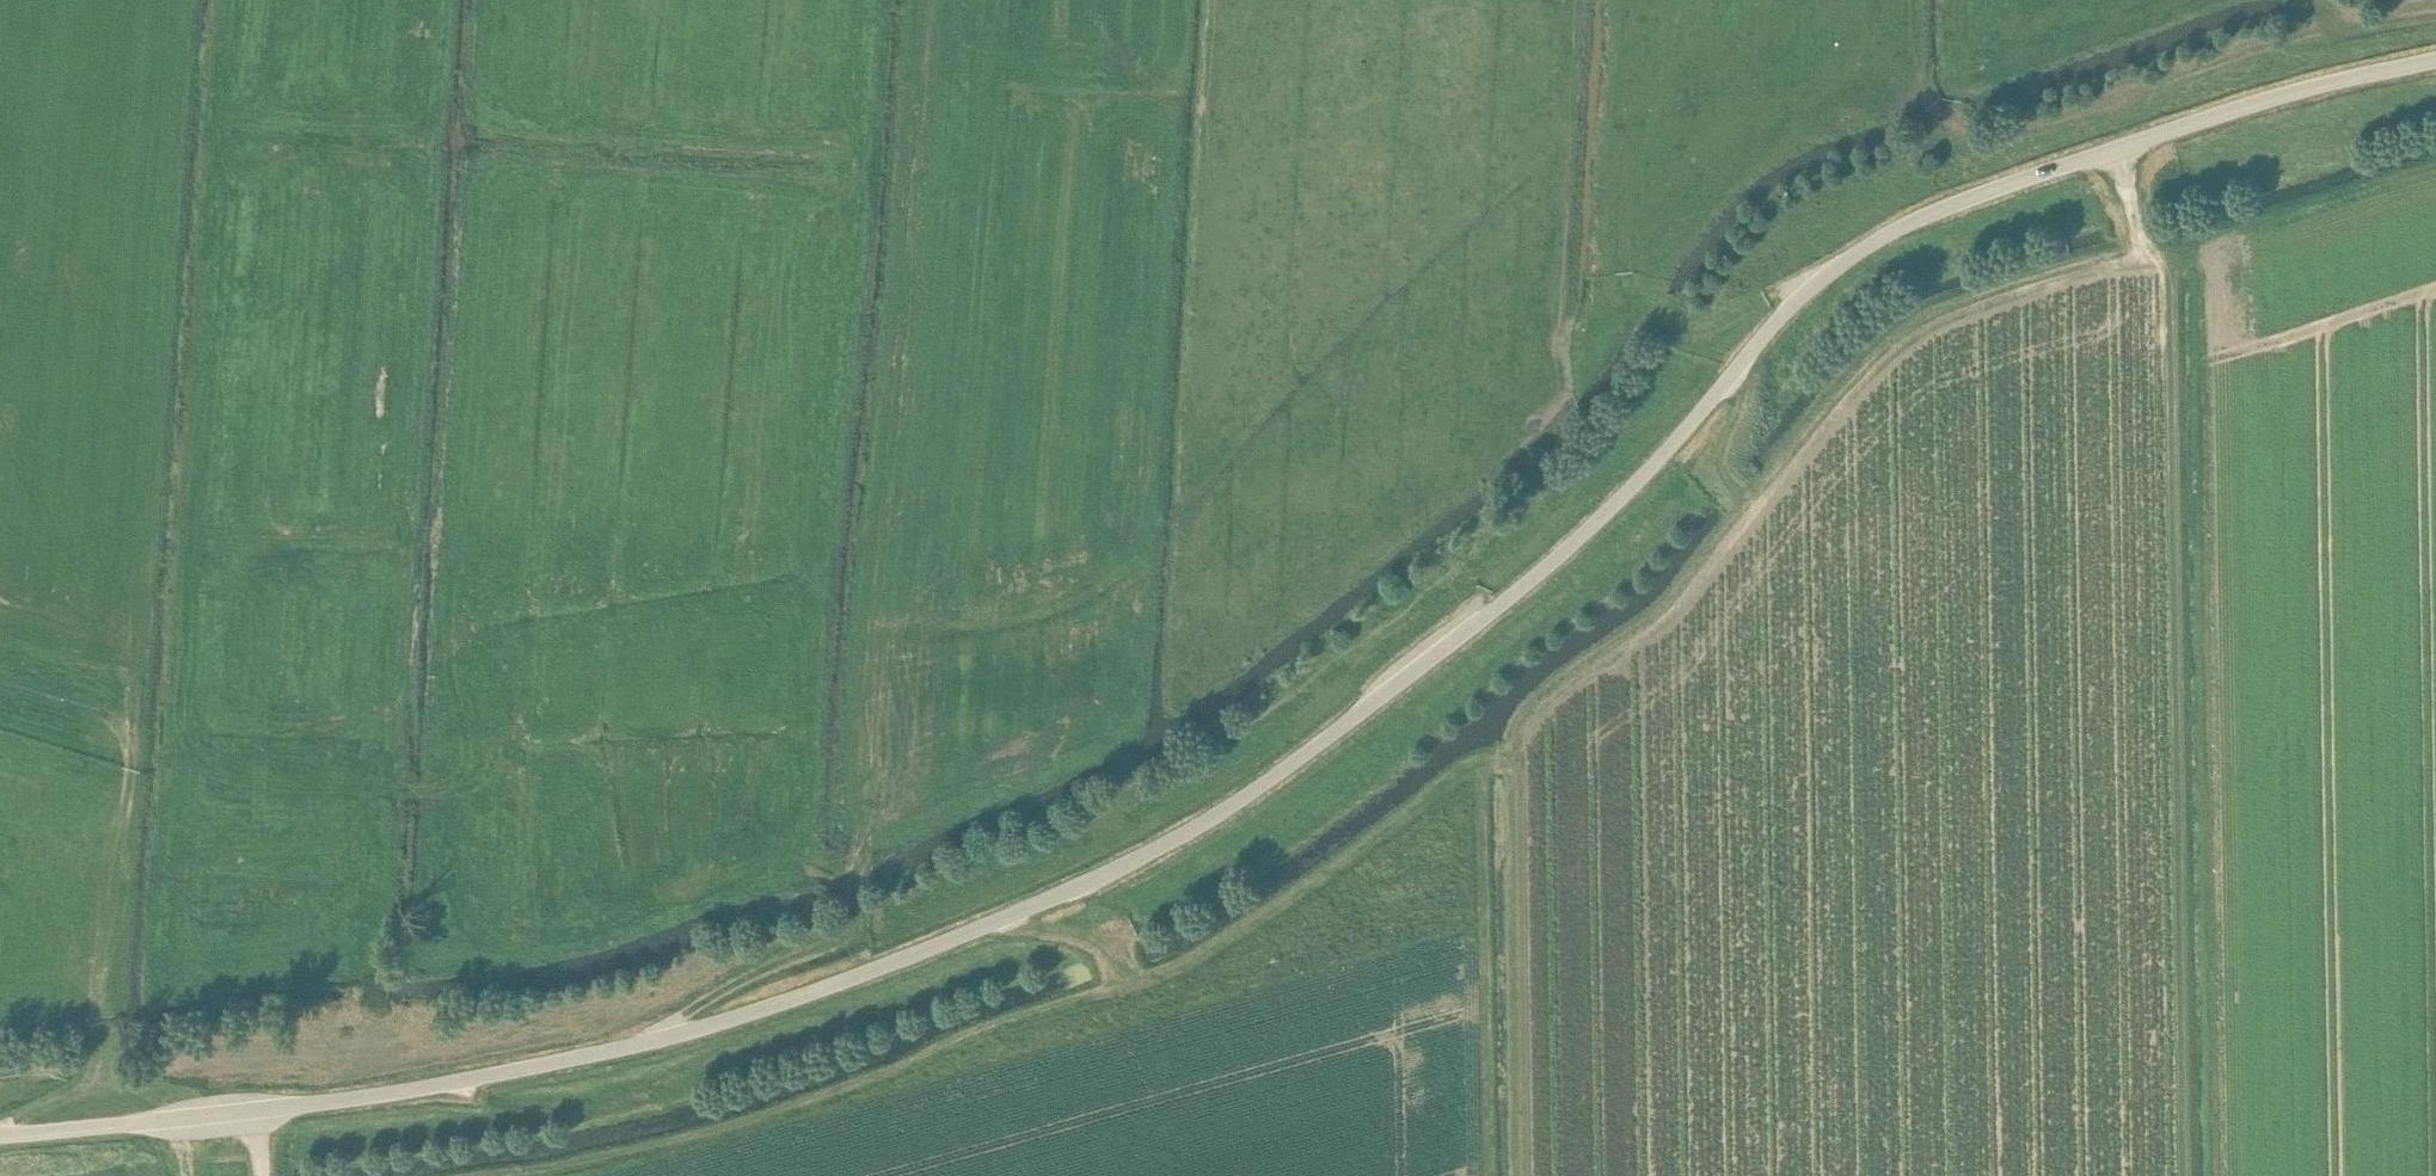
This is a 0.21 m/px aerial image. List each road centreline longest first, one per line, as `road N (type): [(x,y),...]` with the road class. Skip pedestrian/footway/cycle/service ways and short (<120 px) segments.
road 1 (unclassified): [(2435,59),(2287,95),(2004,186),(1860,251),(1783,315),(1653,470),(1530,583),(1271,780),(1080,887),(837,985),(648,1043),(317,1104),(0,1138)]
road 2 (track): [(1914,94),(1966,130),(2009,132),(2278,44),(2435,14)]
road 3 (track): [(648,1043),(747,976),(839,936),(850,912),(851,858),(861,847)]
road 4 (track): [(1451,645),(1491,583),(1637,418)]
road 5 (track): [(1546,343),(1581,340),(1634,312),(1712,323),(1823,278)]
road 6 (track): [(188,1175),(180,1121),(164,1103),(118,1082),(63,1098),(0,1131)]

